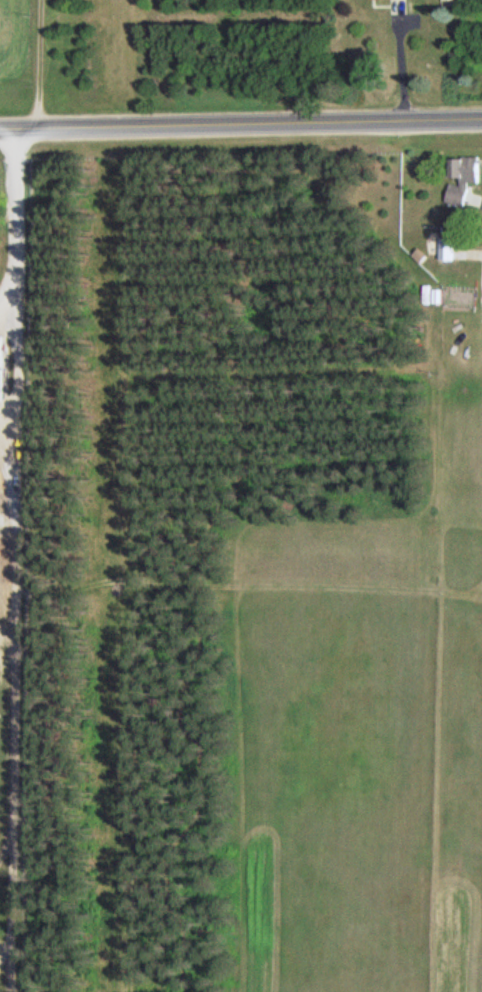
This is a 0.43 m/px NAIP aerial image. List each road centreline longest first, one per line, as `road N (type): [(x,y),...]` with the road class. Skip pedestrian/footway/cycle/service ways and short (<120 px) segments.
road 1 (tertiary): [(481,120),(360,129),(0,126)]

